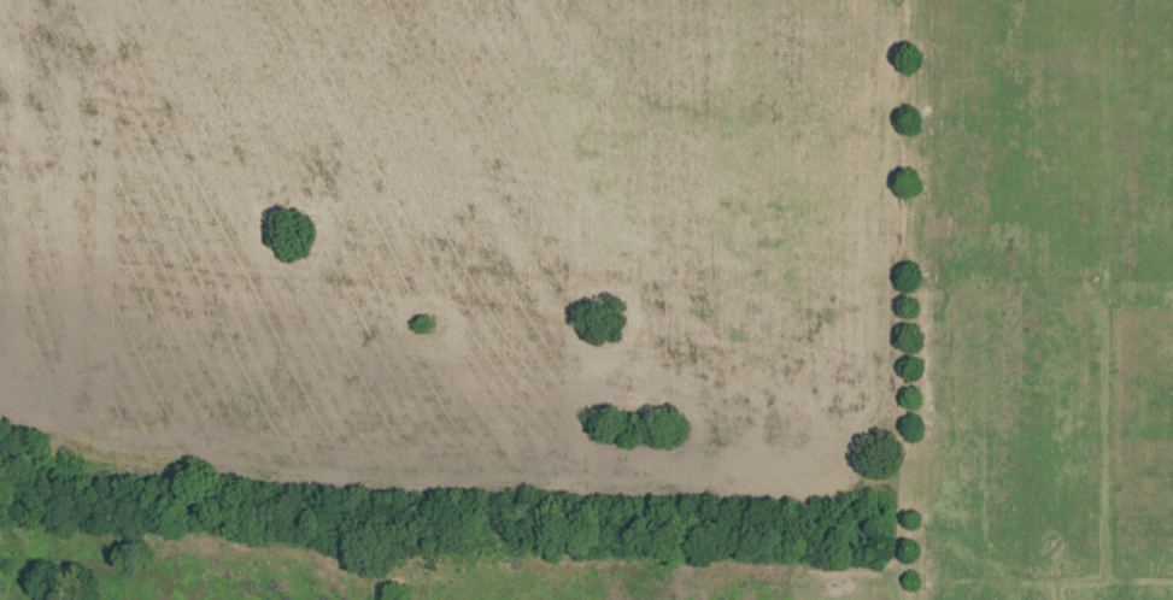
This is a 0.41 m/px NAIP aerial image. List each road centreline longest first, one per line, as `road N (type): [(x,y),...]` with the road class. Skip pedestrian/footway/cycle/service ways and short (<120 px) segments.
road 1 (residential): [(896,599),(899,0)]

